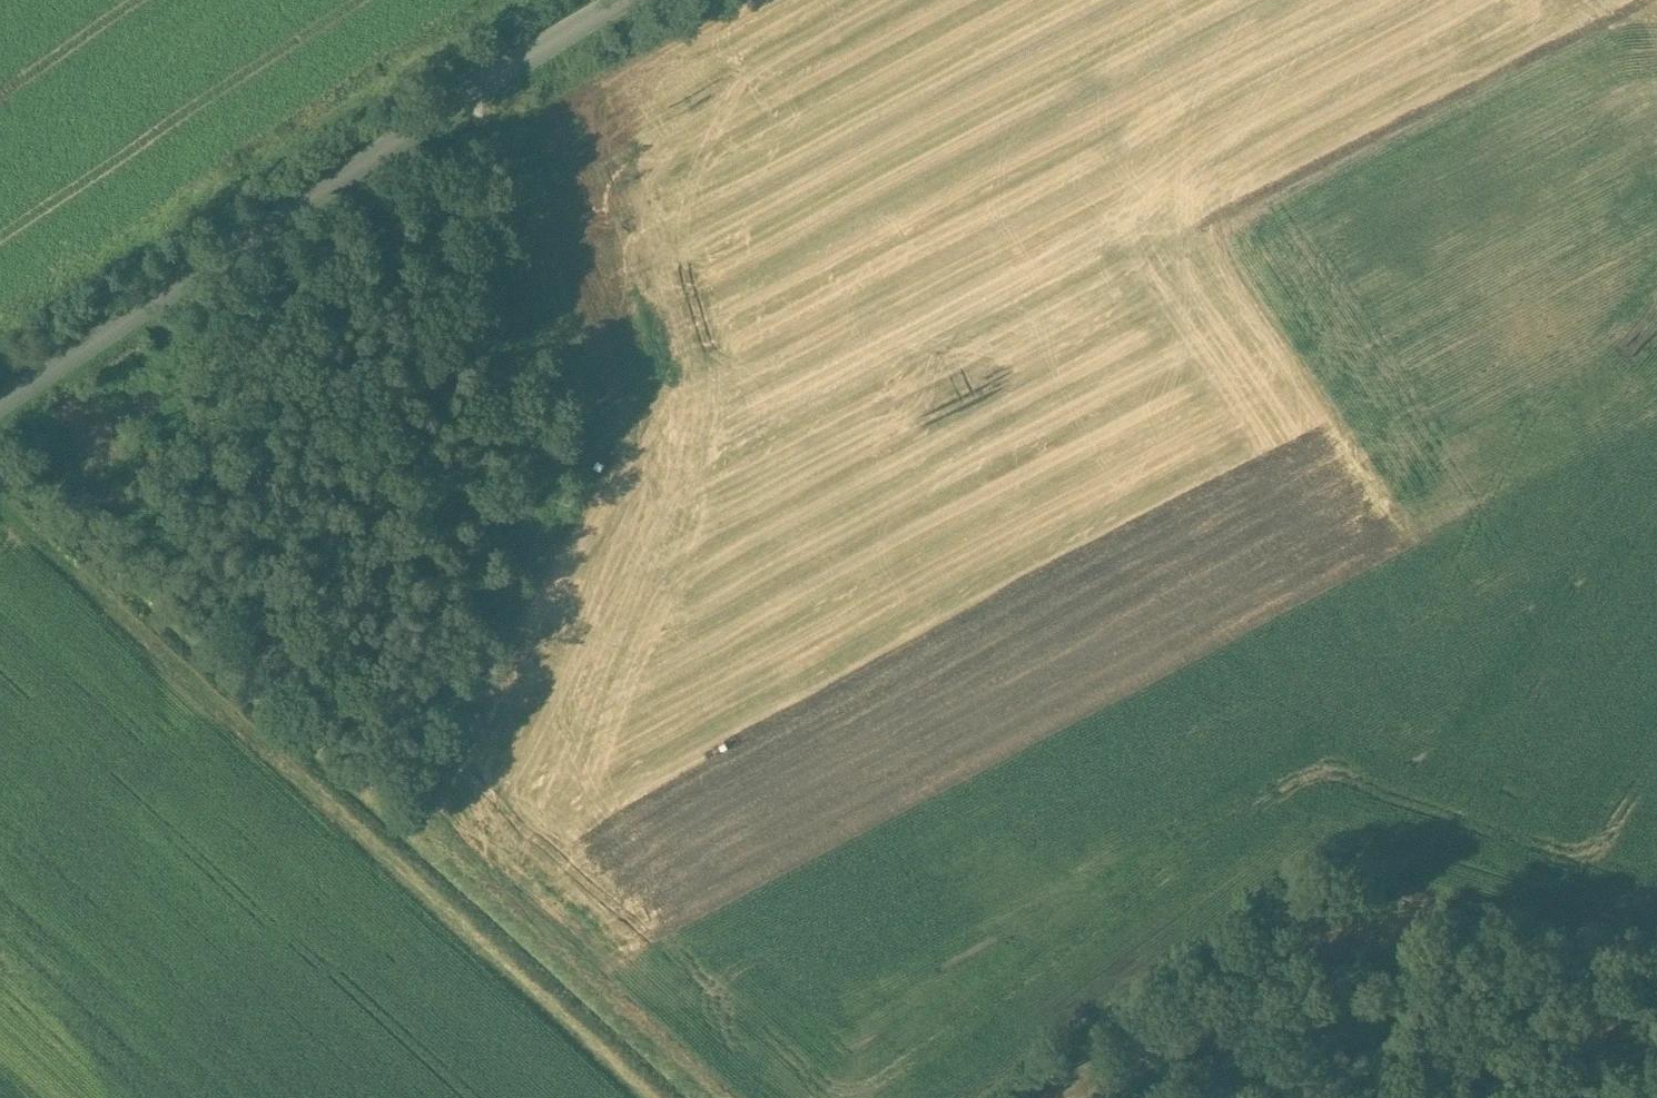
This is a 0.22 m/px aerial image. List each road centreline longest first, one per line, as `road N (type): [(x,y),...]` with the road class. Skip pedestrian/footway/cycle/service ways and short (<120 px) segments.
road 1 (unclassified): [(0,404),(508,69),(626,0)]

